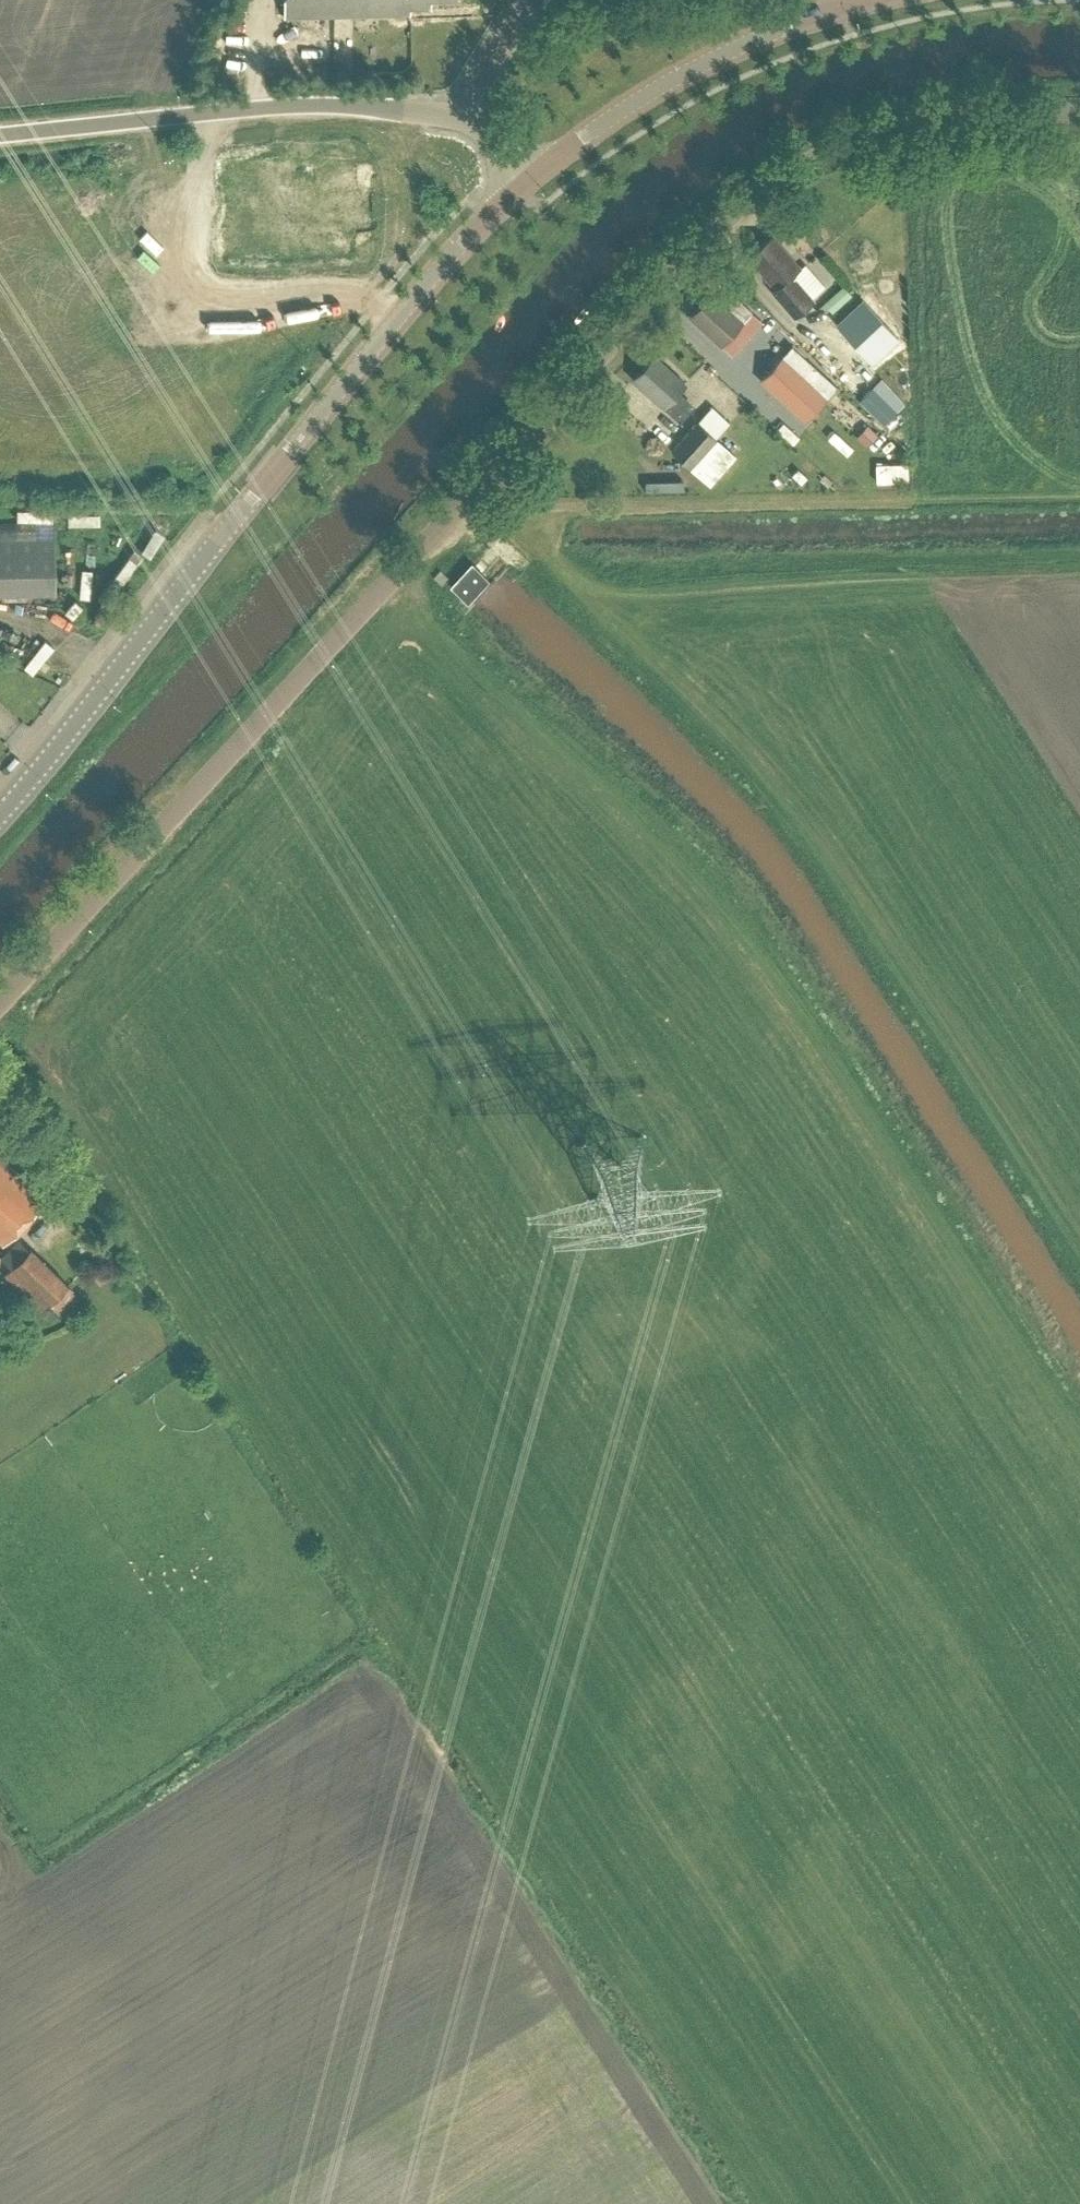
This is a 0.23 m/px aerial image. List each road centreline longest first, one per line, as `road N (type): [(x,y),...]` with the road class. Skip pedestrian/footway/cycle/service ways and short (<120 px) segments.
road 1 (unclassified): [(0,1001),(715,229),(776,177),(846,139),(918,120),(1079,112)]
road 2 (secondary): [(0,806),(433,274),(531,178)]
road 3 (secondary): [(531,178),(603,118),(672,77),(787,22),(855,2)]
road 4 (tertiary): [(458,116),(309,104),(182,114)]
road 5 (tertiary): [(0,133),(182,114)]
road 6 (residential): [(458,116),(536,0)]

